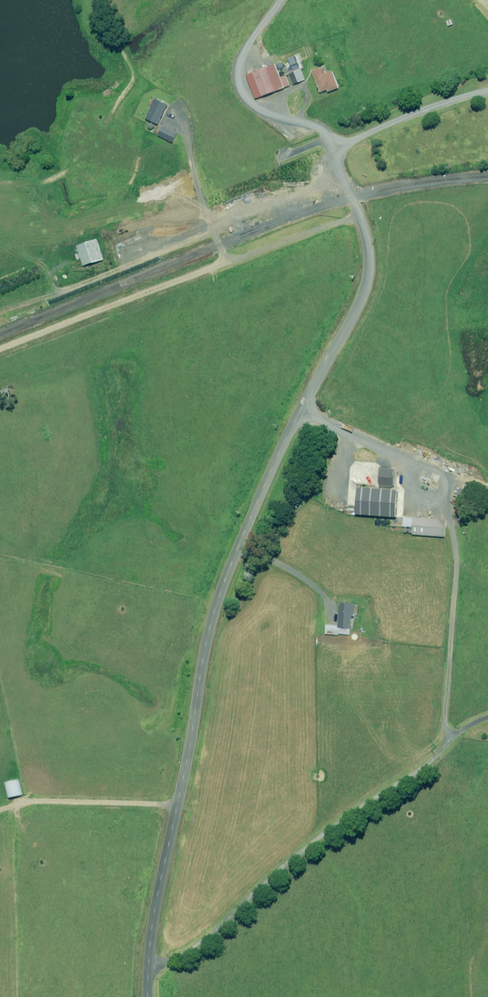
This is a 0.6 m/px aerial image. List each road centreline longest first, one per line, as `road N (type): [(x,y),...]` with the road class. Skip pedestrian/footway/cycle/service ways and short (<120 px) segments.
road 1 (unclassified): [(147,996),(155,908),(213,607),(370,275),(369,238),(340,171),(341,155),(370,131),(487,88)]
road 2 (track): [(148,959),(192,946),(300,852),(487,713)]
road 3 (track): [(447,475),(464,507),(468,551),(464,725)]
road 4 (track): [(487,478),(447,475),(301,410)]

